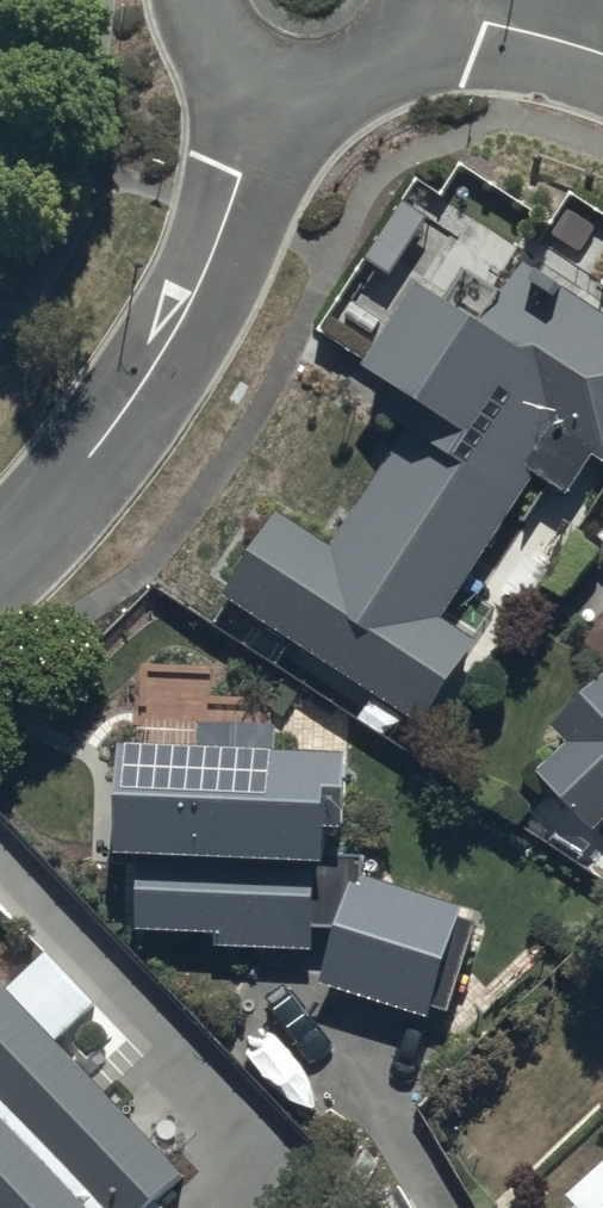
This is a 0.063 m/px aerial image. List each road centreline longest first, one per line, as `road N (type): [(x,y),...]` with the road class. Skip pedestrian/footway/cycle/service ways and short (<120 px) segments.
road 1 (residential): [(281,97),(177,322),(128,405),(0,546)]
road 2 (residential): [(602,58),(421,11)]
road 3 (residential): [(421,11),(383,71),(352,90),(281,97)]
road 4 (residential): [(281,97),(242,82),(210,55),(186,0)]

